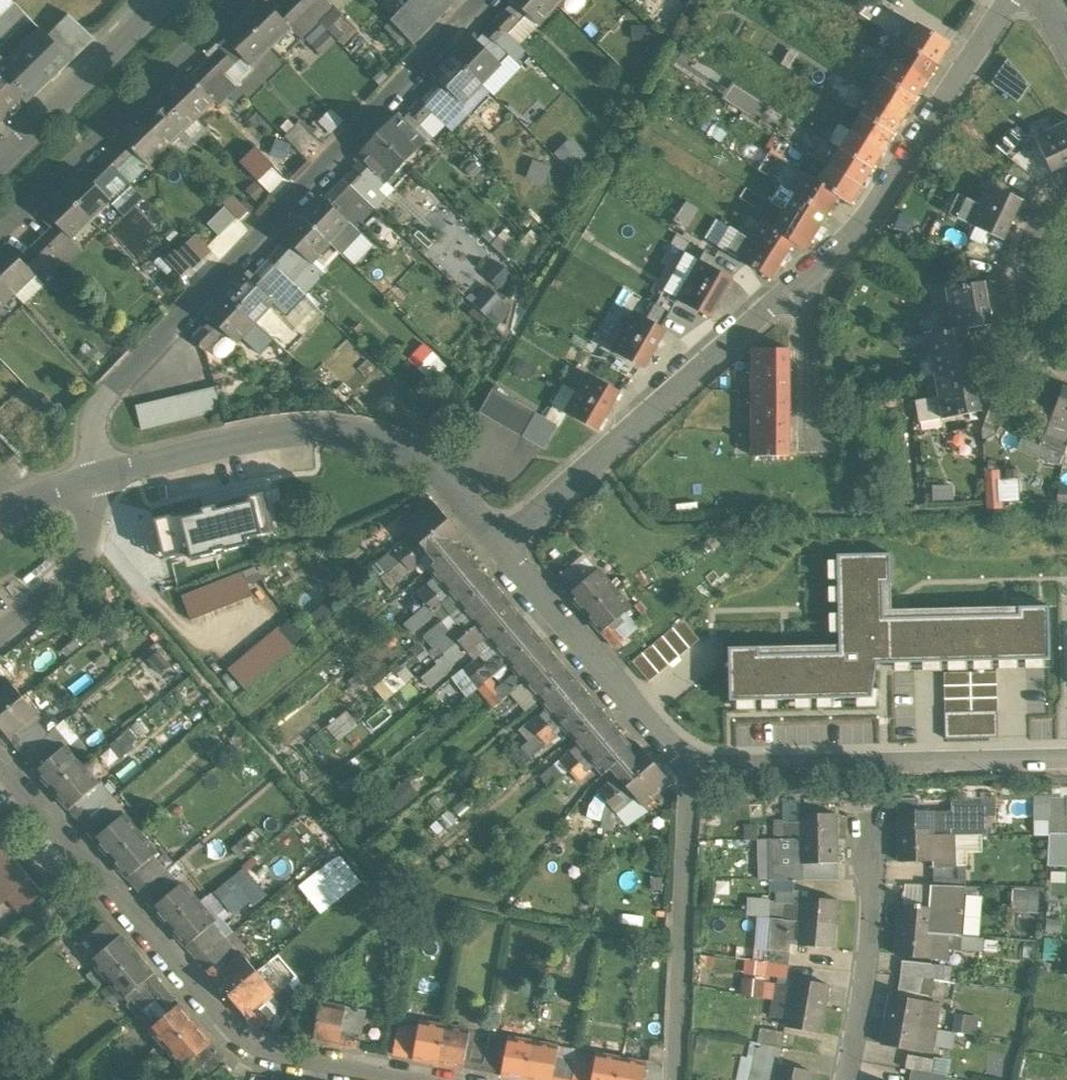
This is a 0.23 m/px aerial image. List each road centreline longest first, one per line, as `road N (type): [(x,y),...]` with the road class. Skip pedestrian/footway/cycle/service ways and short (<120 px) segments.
road 1 (residential): [(1008,0),(825,262),(501,547)]
road 2 (residential): [(100,479),(100,408),(128,372),(478,0)]
road 3 (residential): [(418,1079),(242,1045),(0,761)]
road 4 (residential): [(100,479),(248,440),(311,431),(375,438),(437,469),(501,547)]
road 5 (residential): [(692,765),(1066,755)]
road 6 (residential): [(249,0),(0,237)]
road 7 (residential): [(692,765),(669,1079)]
road 8 (residential): [(501,547),(692,765)]
road 9 (residential): [(846,1079),(863,974),(871,808)]
road 10 (residential): [(0,162),(167,0)]
road 11 (residential): [(1066,189),(1044,199),(1019,239),(1010,289),(1027,339),(1066,372)]
road 12 (residential): [(0,639),(75,576),(98,539),(100,479)]

